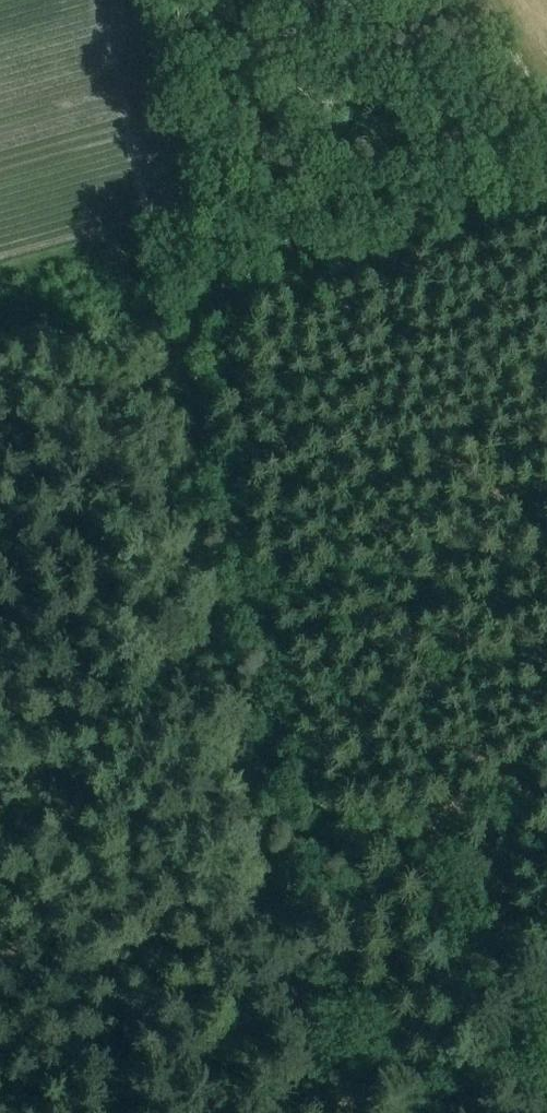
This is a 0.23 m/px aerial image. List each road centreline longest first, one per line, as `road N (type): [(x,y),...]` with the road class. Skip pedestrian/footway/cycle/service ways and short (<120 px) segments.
road 1 (track): [(176,303),(293,852),(546,775)]
road 2 (track): [(0,258),(546,103)]
road 3 (track): [(346,1112),(293,852)]

